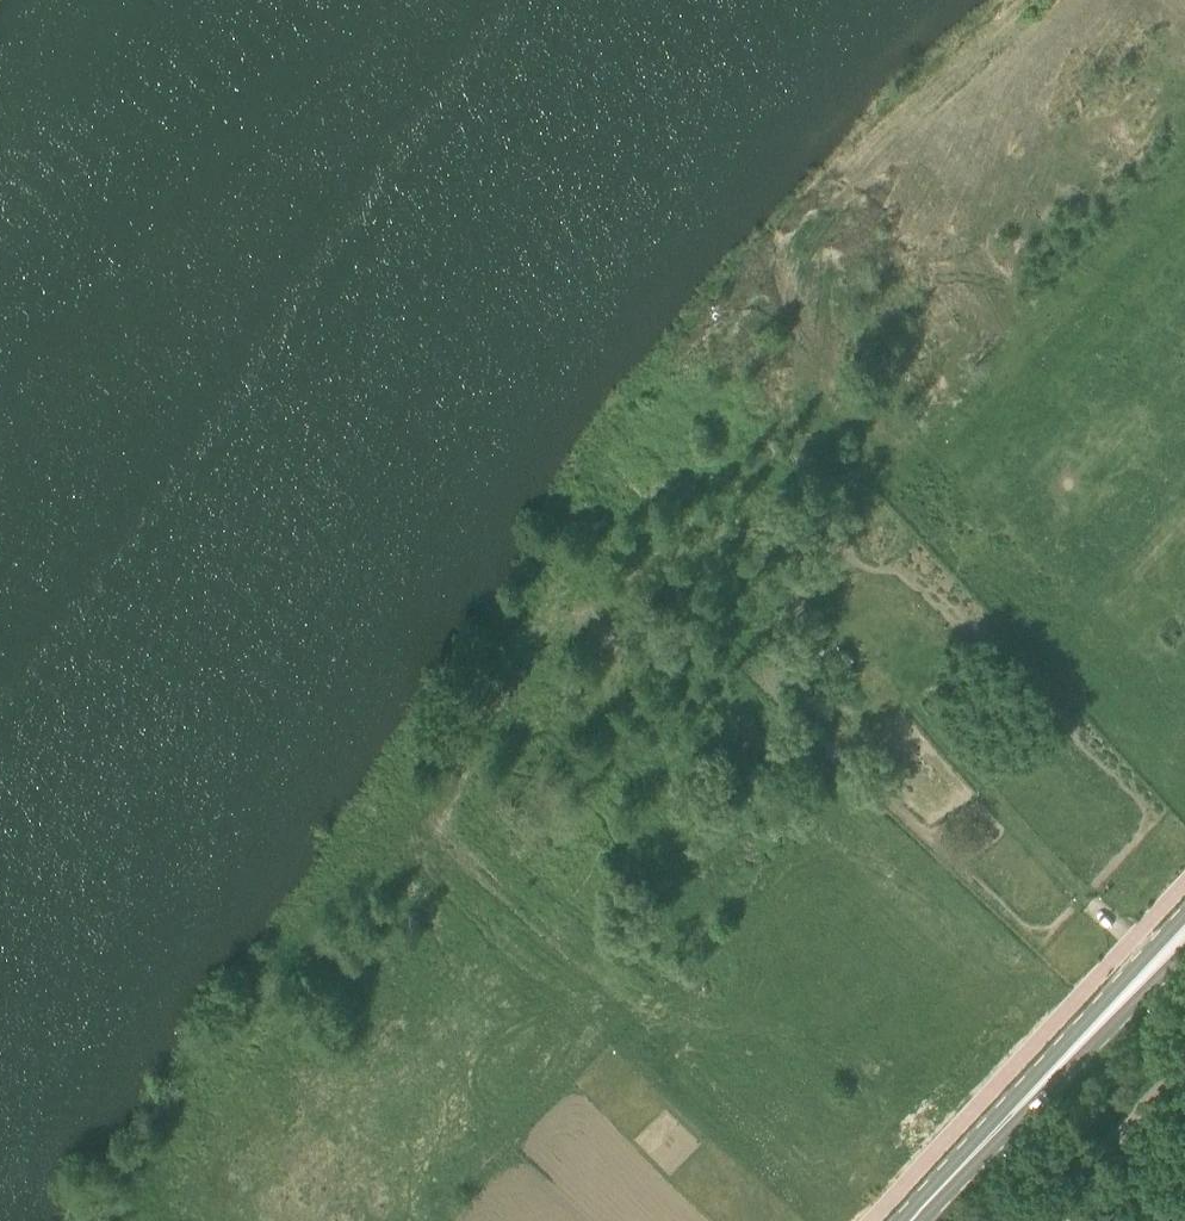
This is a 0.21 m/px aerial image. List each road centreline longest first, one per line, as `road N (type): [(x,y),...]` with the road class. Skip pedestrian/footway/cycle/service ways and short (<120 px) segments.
road 1 (secondary): [(1184,914),(1016,1111)]
road 2 (secondary): [(1016,1111),(1184,953)]
road 3 (residential): [(1059,1220),(1184,1083)]
road 4 (secondary): [(914,1220),(1016,1111)]

